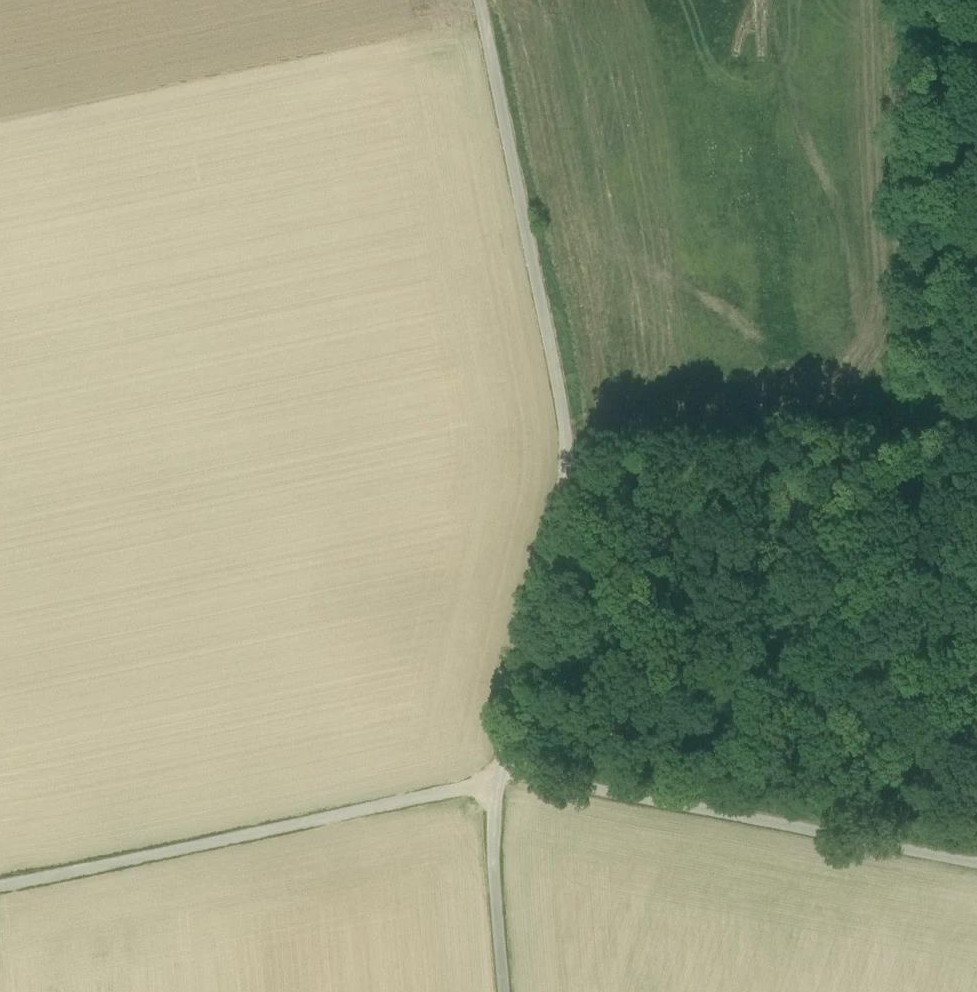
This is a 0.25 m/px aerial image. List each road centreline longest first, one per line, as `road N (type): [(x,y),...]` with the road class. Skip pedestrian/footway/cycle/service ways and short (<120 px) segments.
road 1 (unclassified): [(479,0),(570,449),(488,825),(503,991)]
road 2 (track): [(494,779),(463,794),(0,889)]

